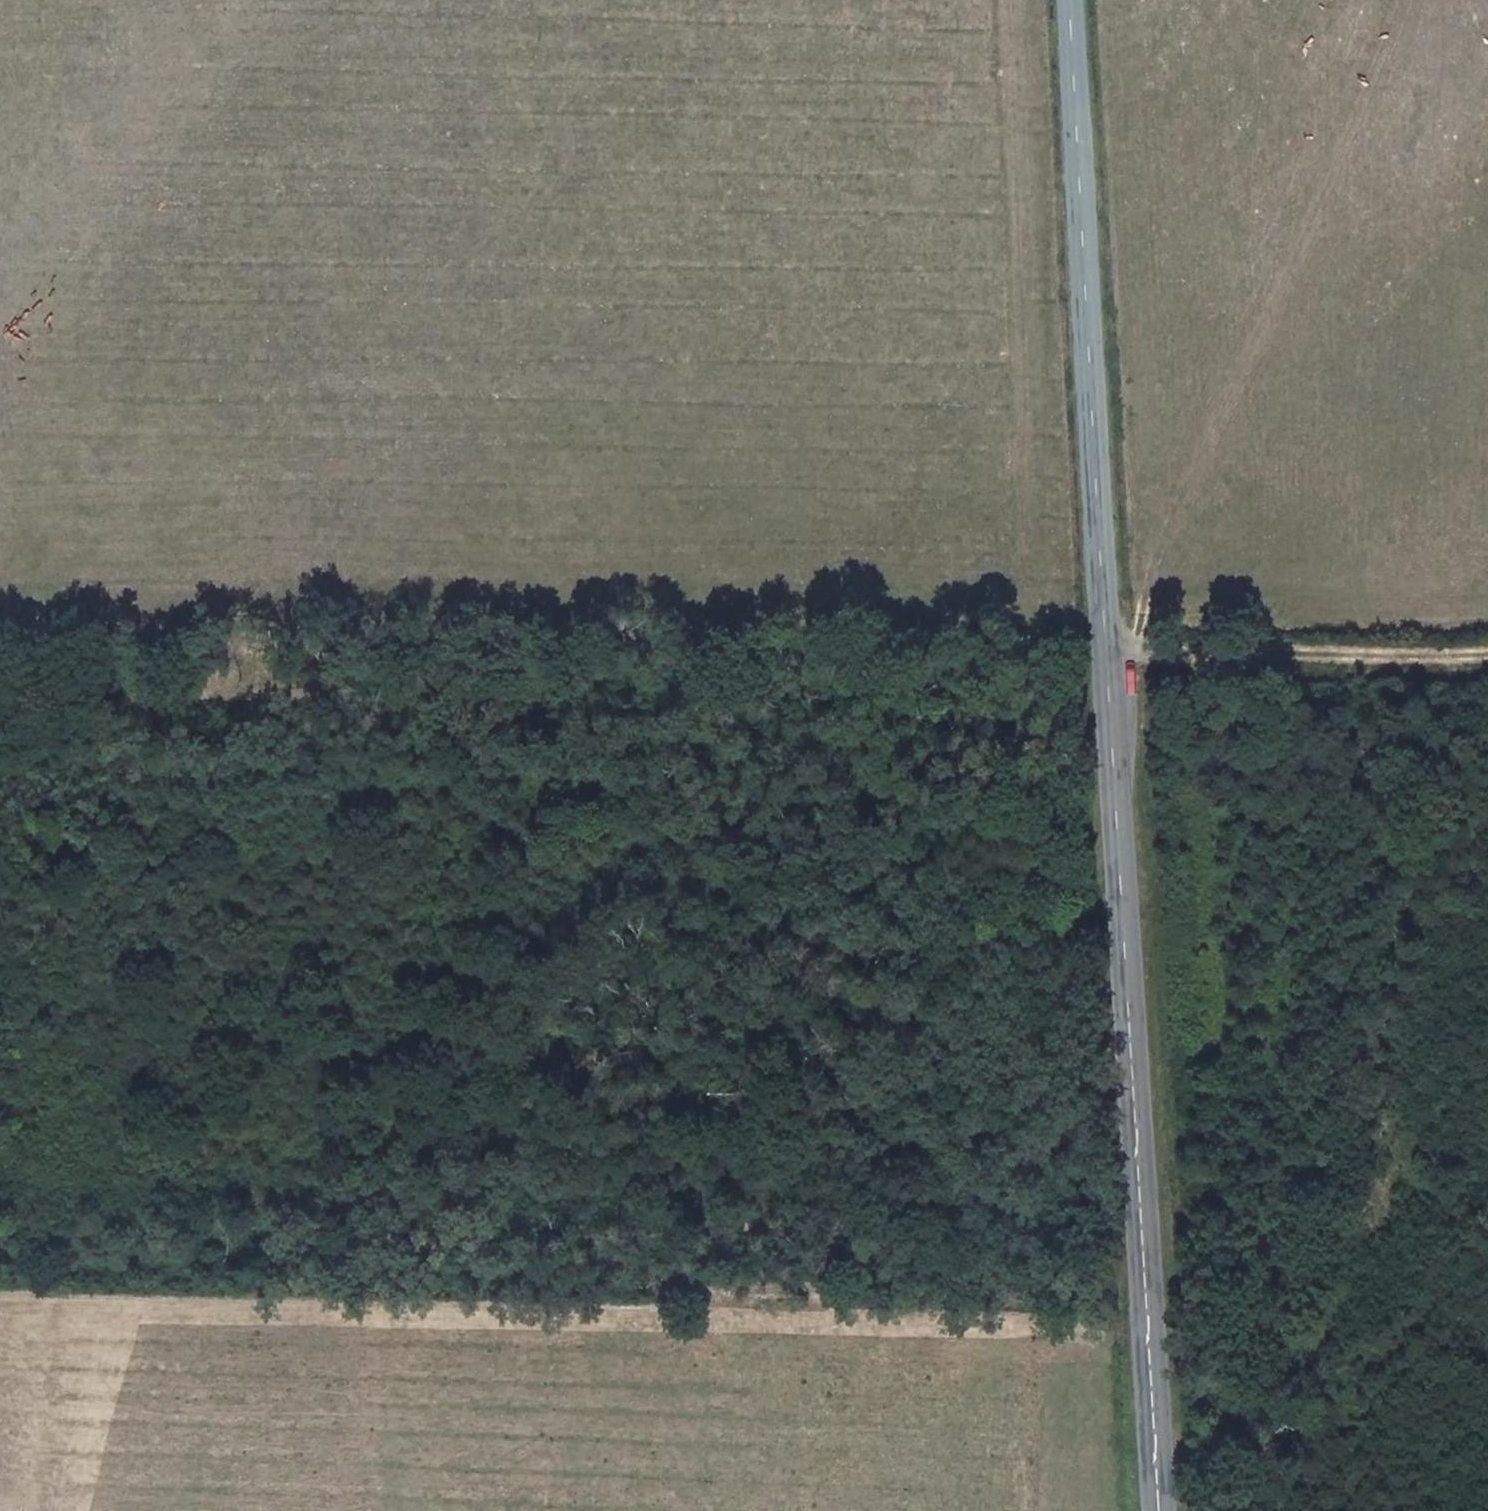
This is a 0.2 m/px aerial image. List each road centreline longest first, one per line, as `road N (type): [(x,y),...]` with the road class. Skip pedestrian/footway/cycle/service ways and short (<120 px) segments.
road 1 (tertiary): [(1072,0),(1156,1510)]
road 2 (track): [(1487,652),(1106,650)]

